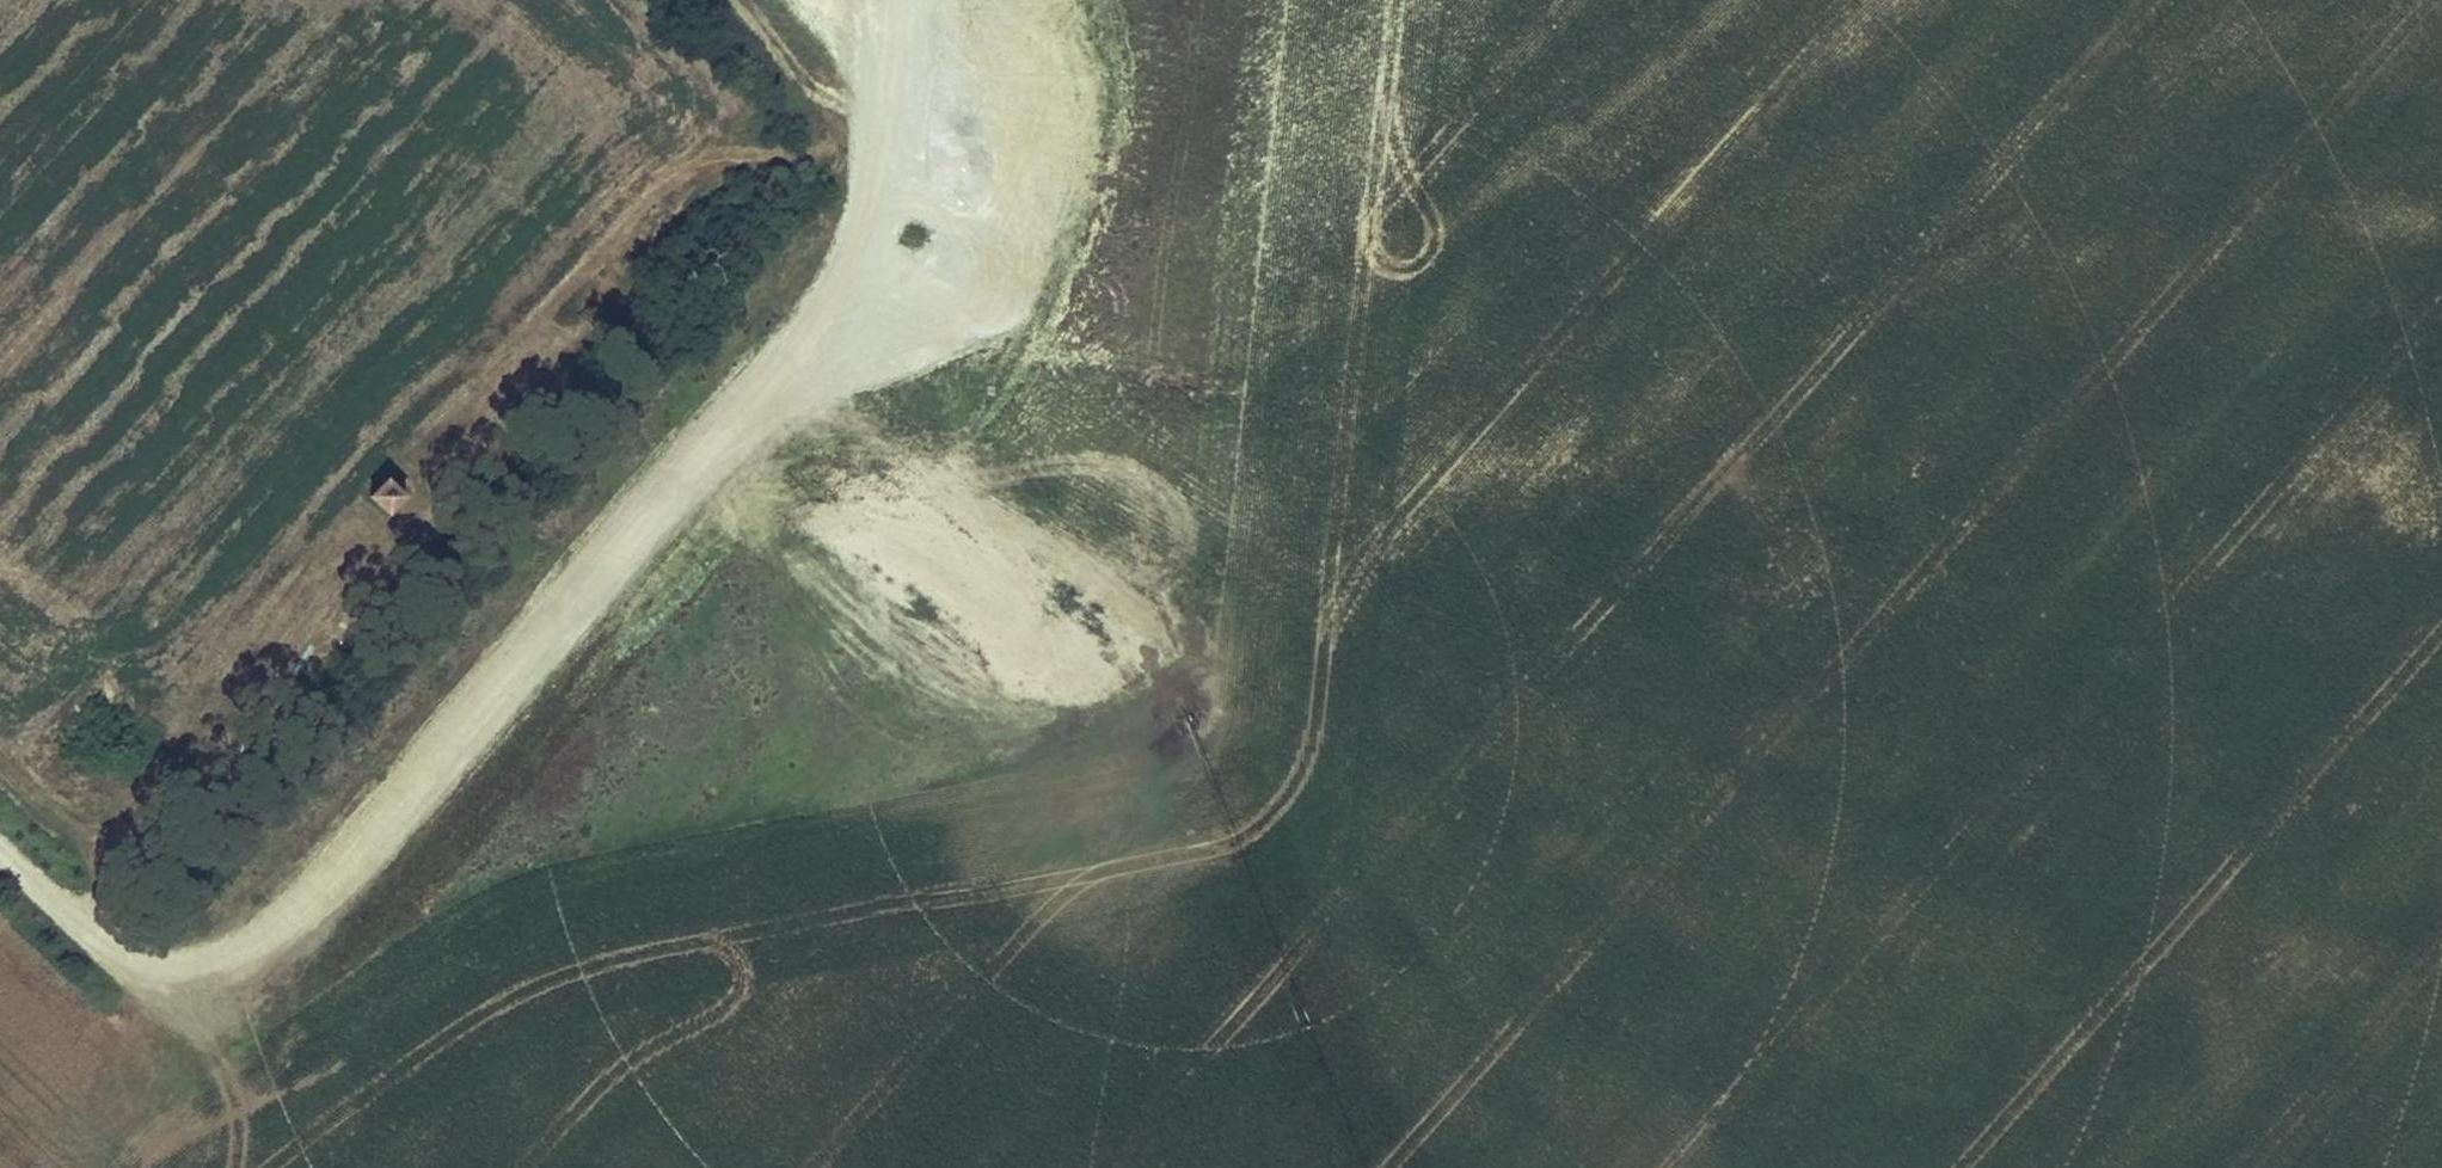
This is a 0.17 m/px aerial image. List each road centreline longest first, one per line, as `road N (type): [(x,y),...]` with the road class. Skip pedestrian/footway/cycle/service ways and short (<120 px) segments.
road 1 (track): [(134,962),(249,855),(785,250),(846,195),(841,122),(739,0)]

